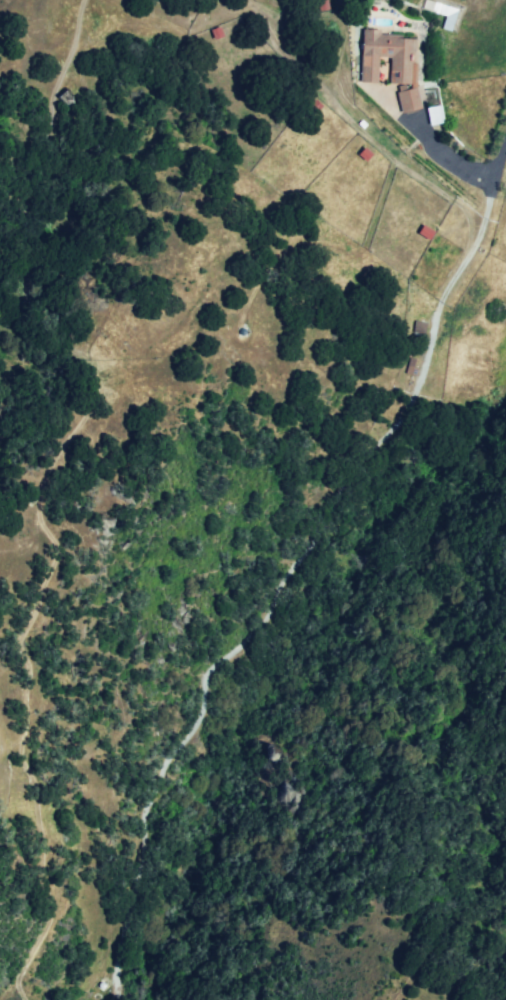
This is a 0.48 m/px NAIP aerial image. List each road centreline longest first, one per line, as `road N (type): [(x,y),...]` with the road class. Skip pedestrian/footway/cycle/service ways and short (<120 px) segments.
road 1 (track): [(97,999),(137,905),(152,805),(199,728),(208,683),(272,619),(345,486),(413,403),(435,319),(488,226),(505,160)]

